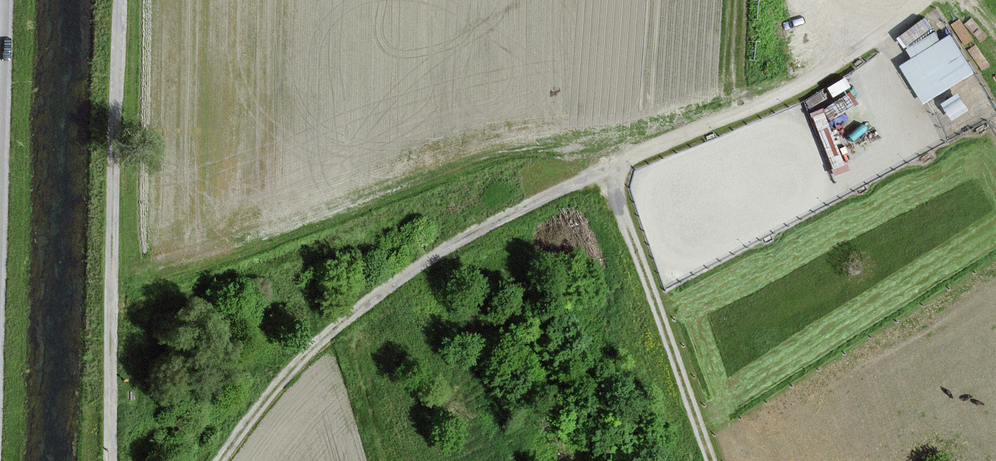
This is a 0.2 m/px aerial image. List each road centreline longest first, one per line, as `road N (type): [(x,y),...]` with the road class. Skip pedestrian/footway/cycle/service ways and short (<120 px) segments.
road 1 (unclassified): [(922,0),(802,86),(610,167),(414,269),(313,350),(220,460)]
road 2 (unclassified): [(110,460),(120,0)]
road 3 (track): [(712,460),(610,167)]
road 4 (unclassified): [(6,0),(0,200)]

